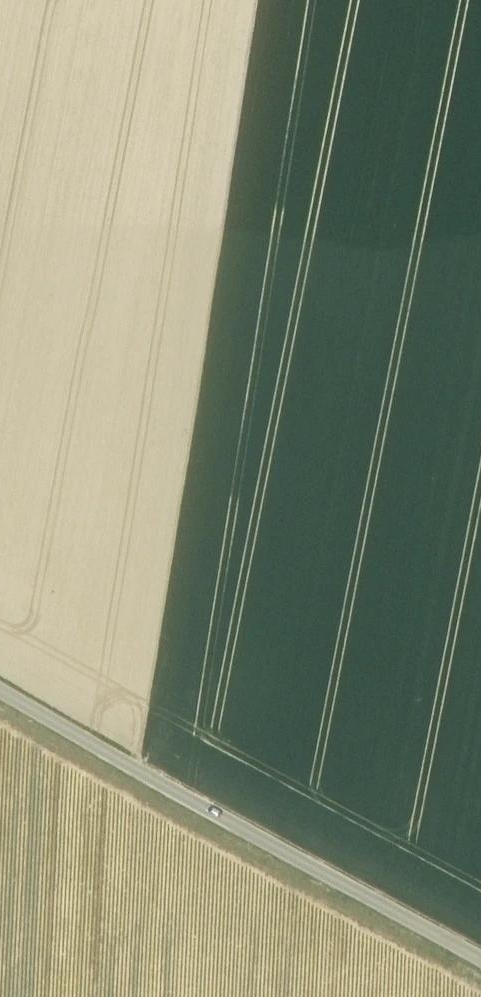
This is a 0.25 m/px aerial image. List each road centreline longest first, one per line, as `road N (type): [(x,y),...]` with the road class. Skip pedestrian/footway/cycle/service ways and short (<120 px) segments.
road 1 (unclassified): [(0,692),(480,959)]

